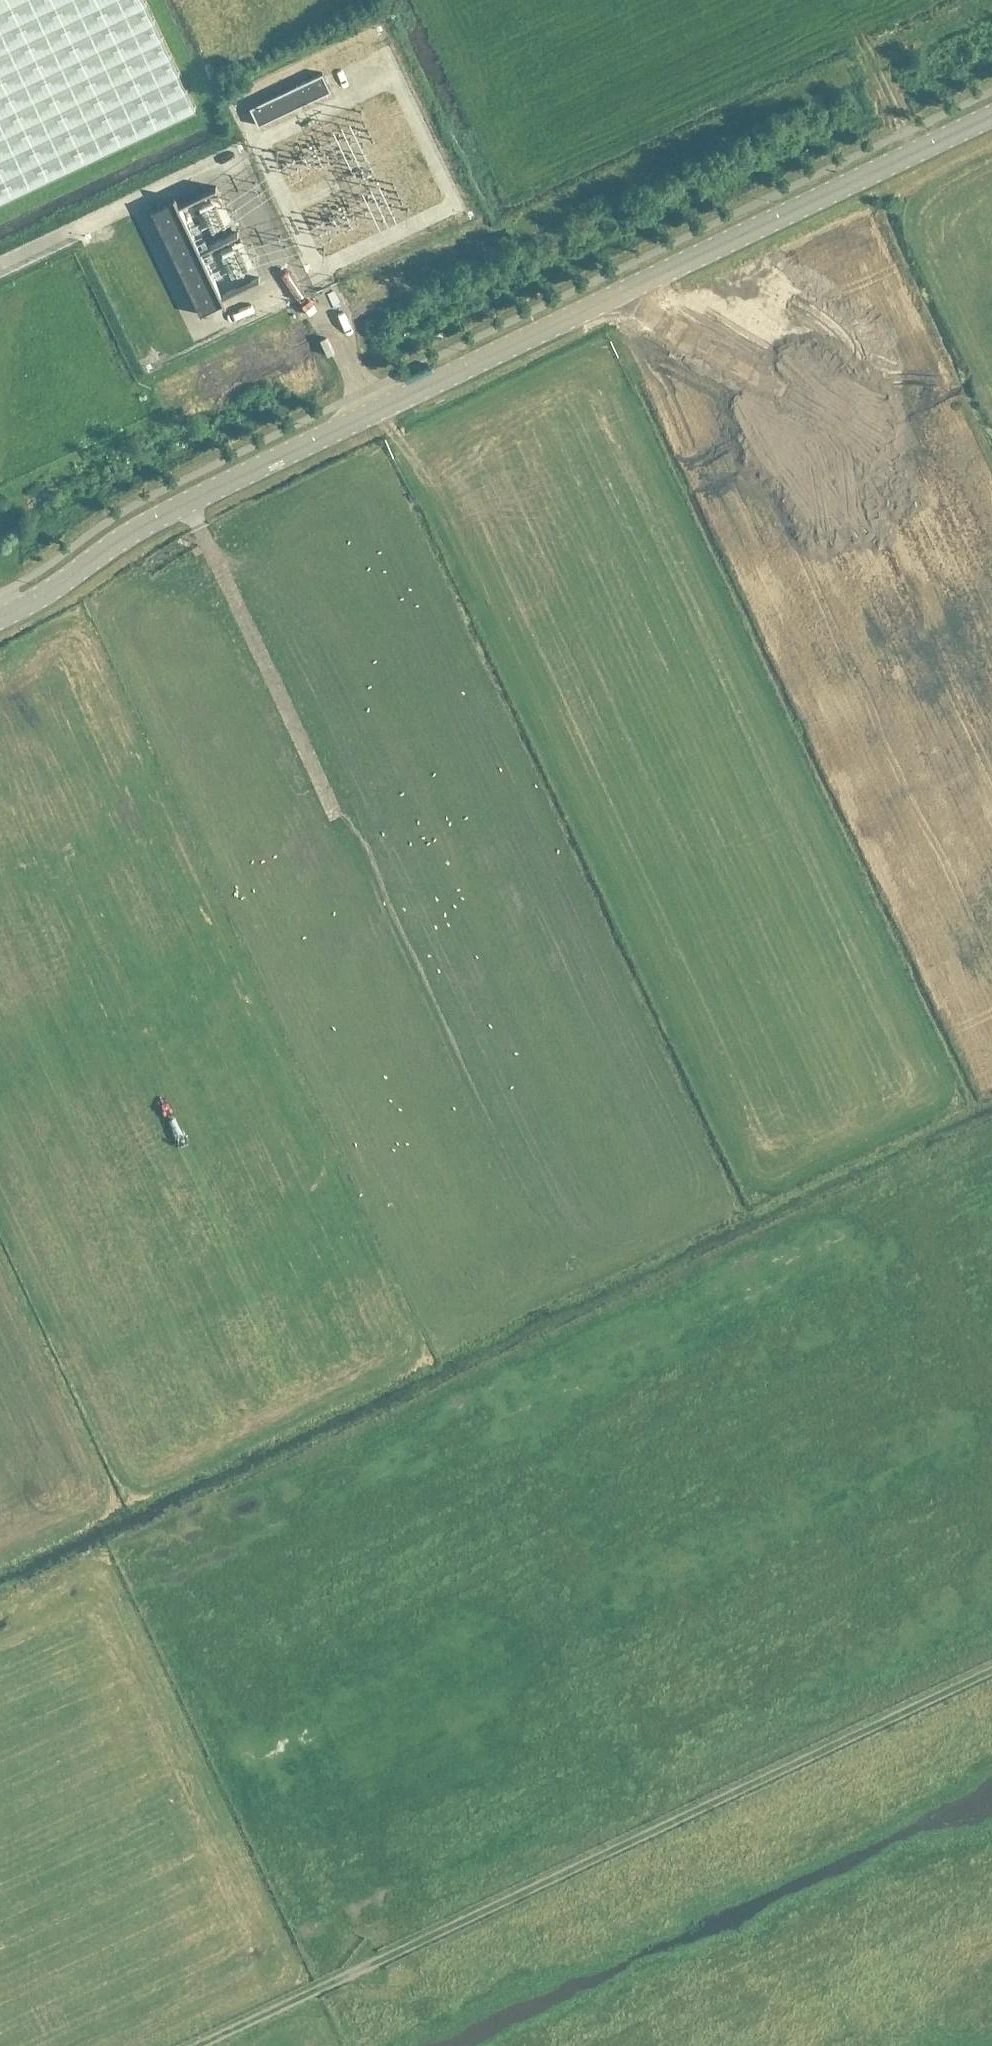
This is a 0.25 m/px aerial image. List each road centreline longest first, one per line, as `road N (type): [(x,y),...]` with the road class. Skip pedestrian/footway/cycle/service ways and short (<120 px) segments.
road 1 (unclassified): [(0,608),(194,492),(991,117)]

